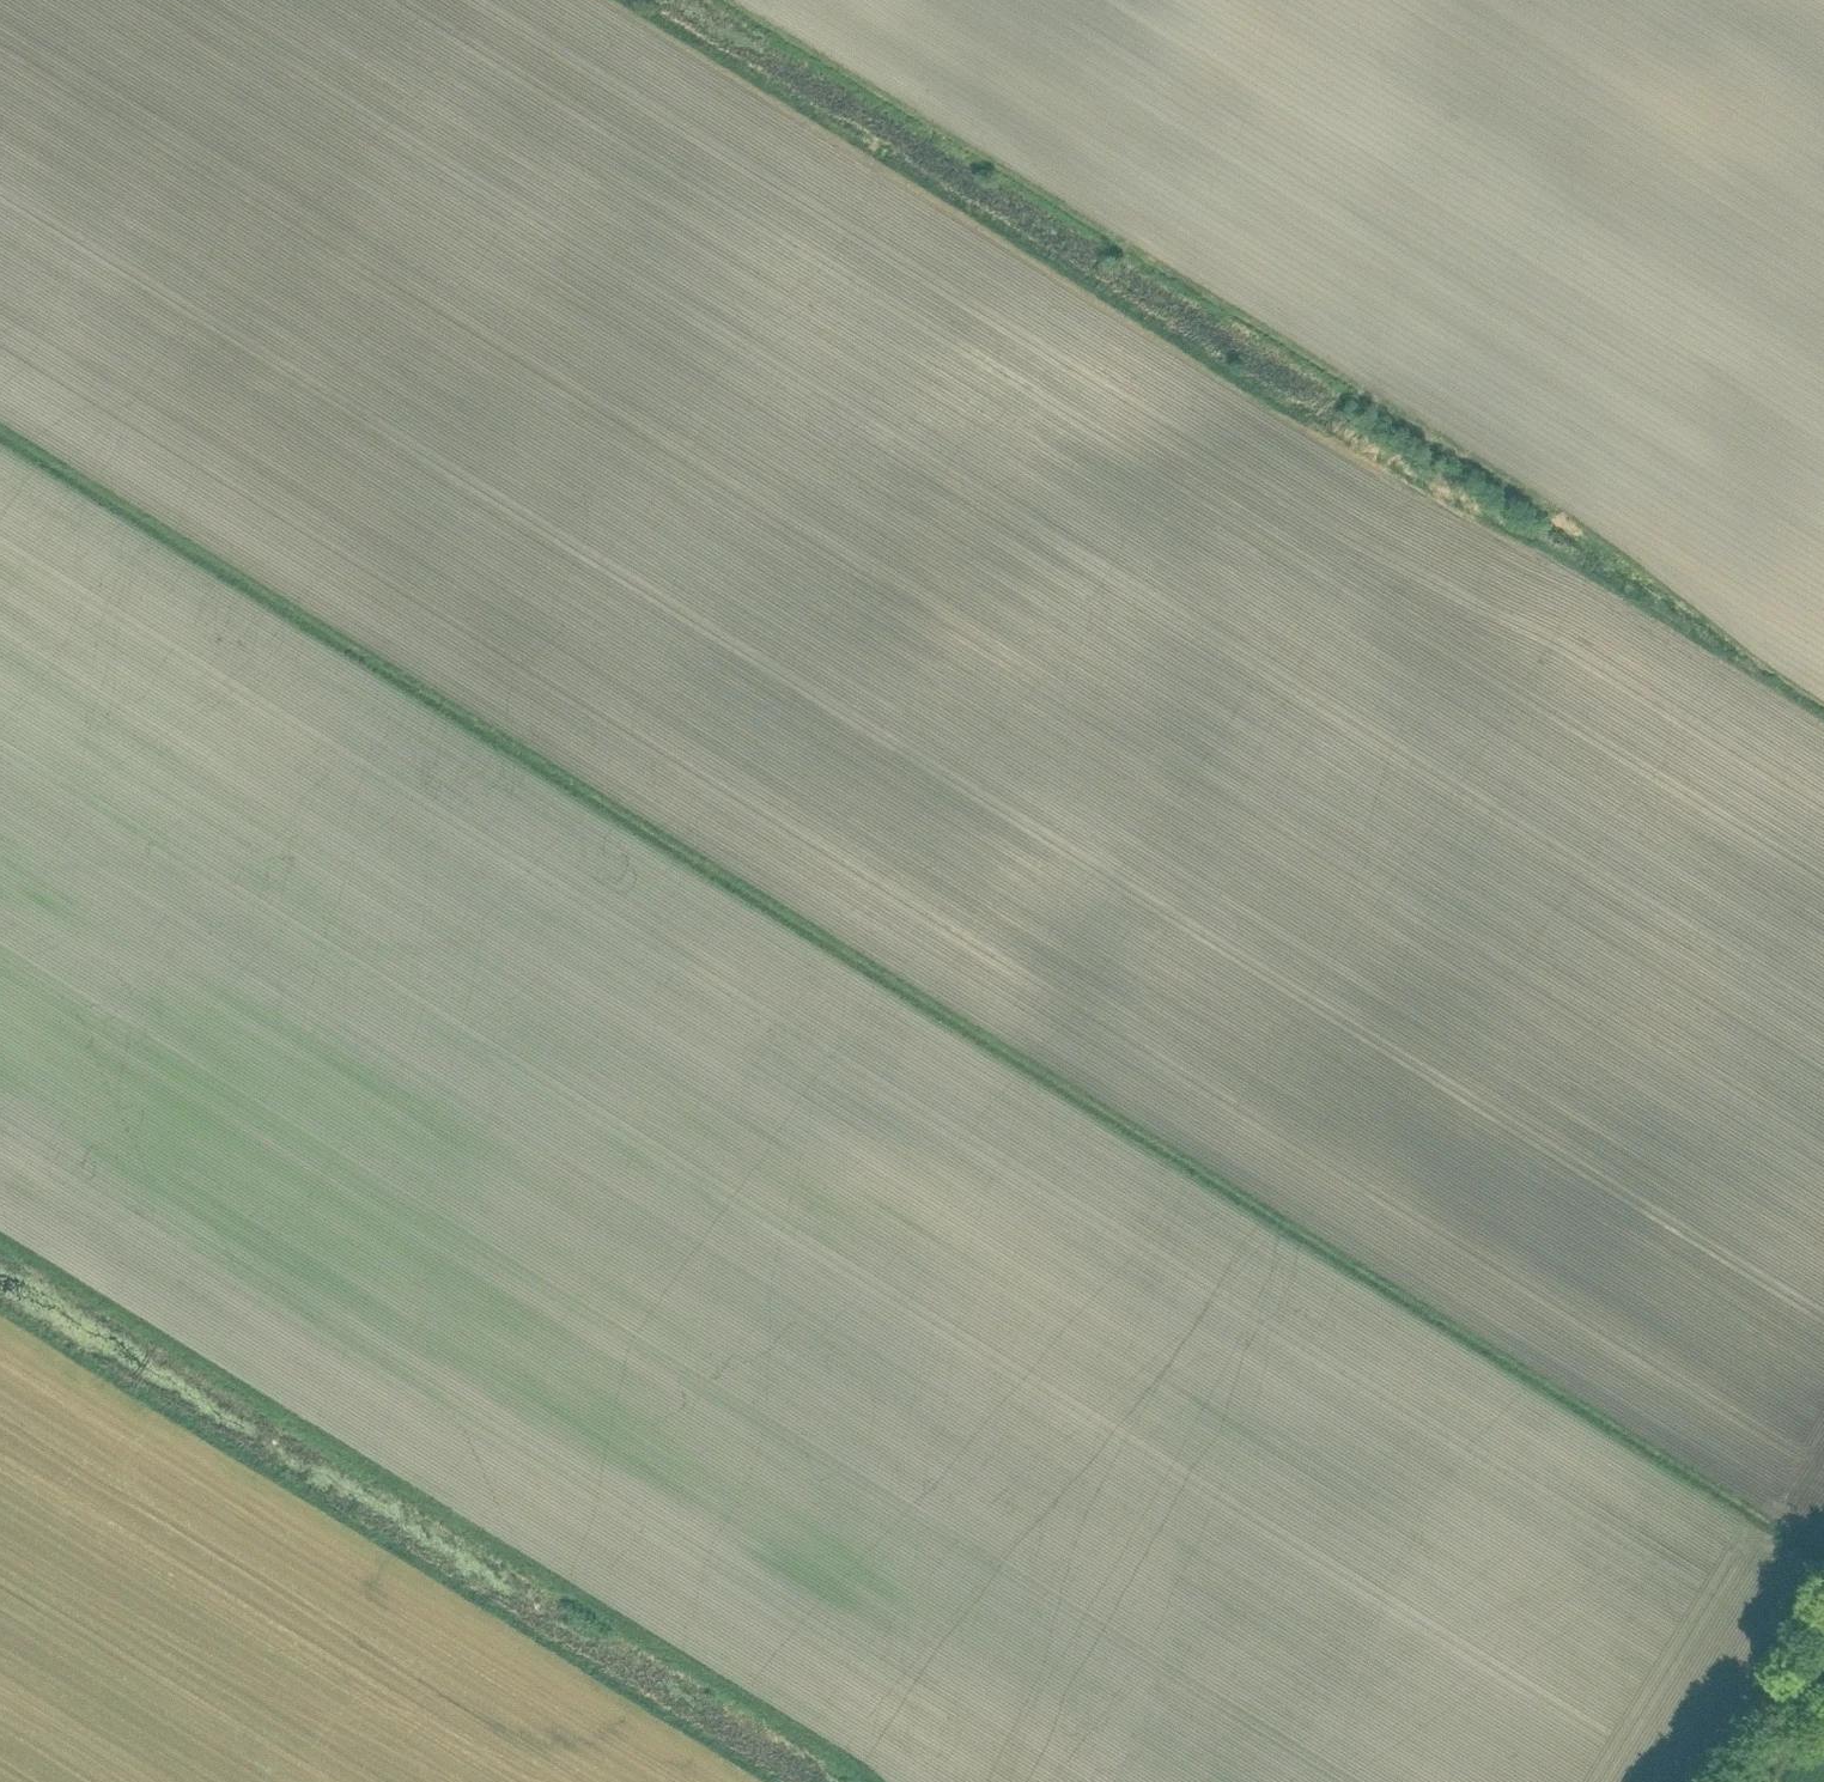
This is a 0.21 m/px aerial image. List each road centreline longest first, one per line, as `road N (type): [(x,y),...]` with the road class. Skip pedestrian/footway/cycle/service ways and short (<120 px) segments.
road 1 (track): [(1823,1646),(1740,1781)]

